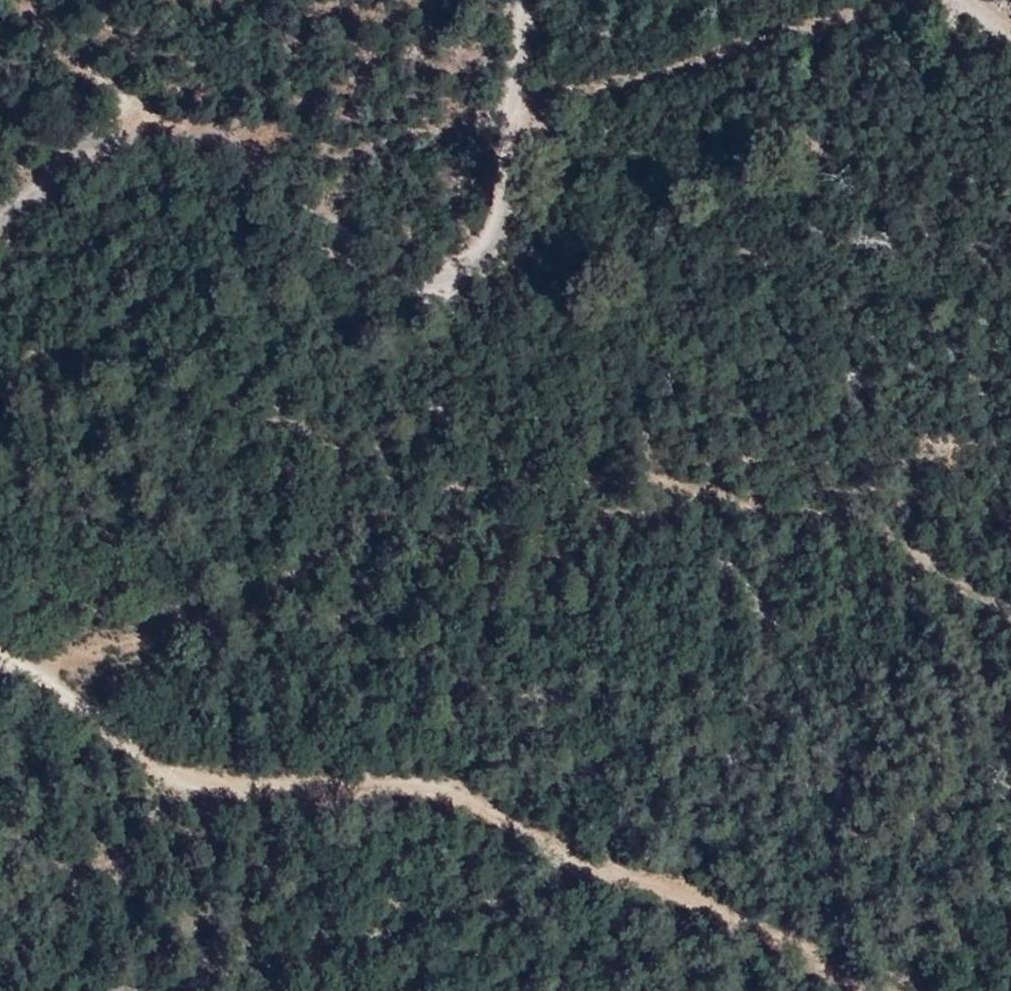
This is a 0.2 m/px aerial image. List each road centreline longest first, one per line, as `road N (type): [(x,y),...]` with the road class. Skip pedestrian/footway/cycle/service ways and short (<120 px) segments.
road 1 (track): [(874,990),(656,887),(550,856),(480,800),(366,783),(189,783),(34,674)]
road 2 (track): [(0,221),(145,124),(254,154),(375,254),(428,266),(476,261),(535,0)]

